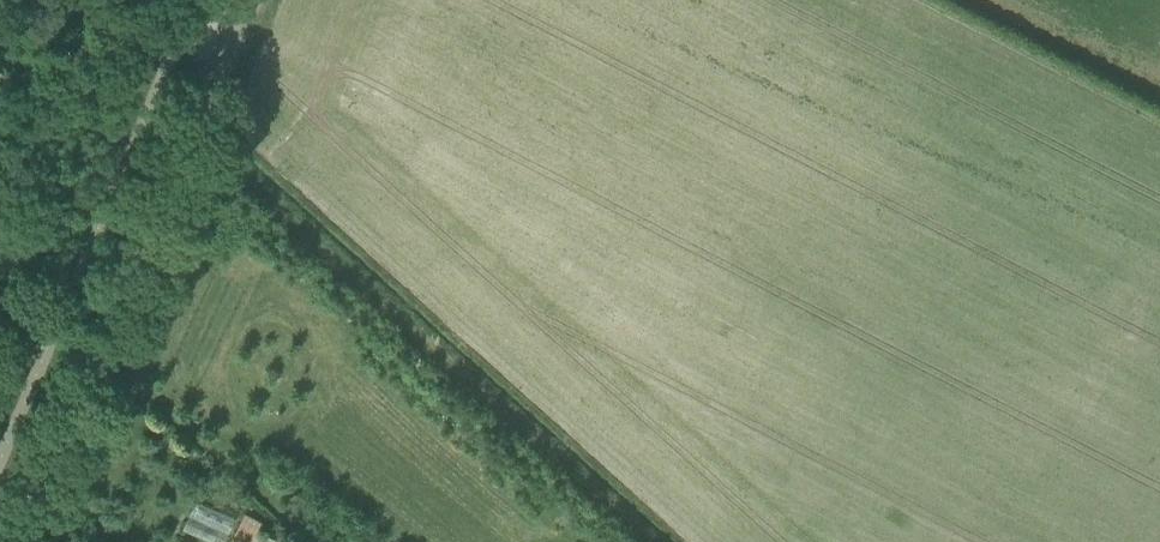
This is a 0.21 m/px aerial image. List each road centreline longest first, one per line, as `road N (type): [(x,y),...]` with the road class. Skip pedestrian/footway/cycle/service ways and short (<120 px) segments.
road 1 (tertiary): [(30,541),(252,0)]

